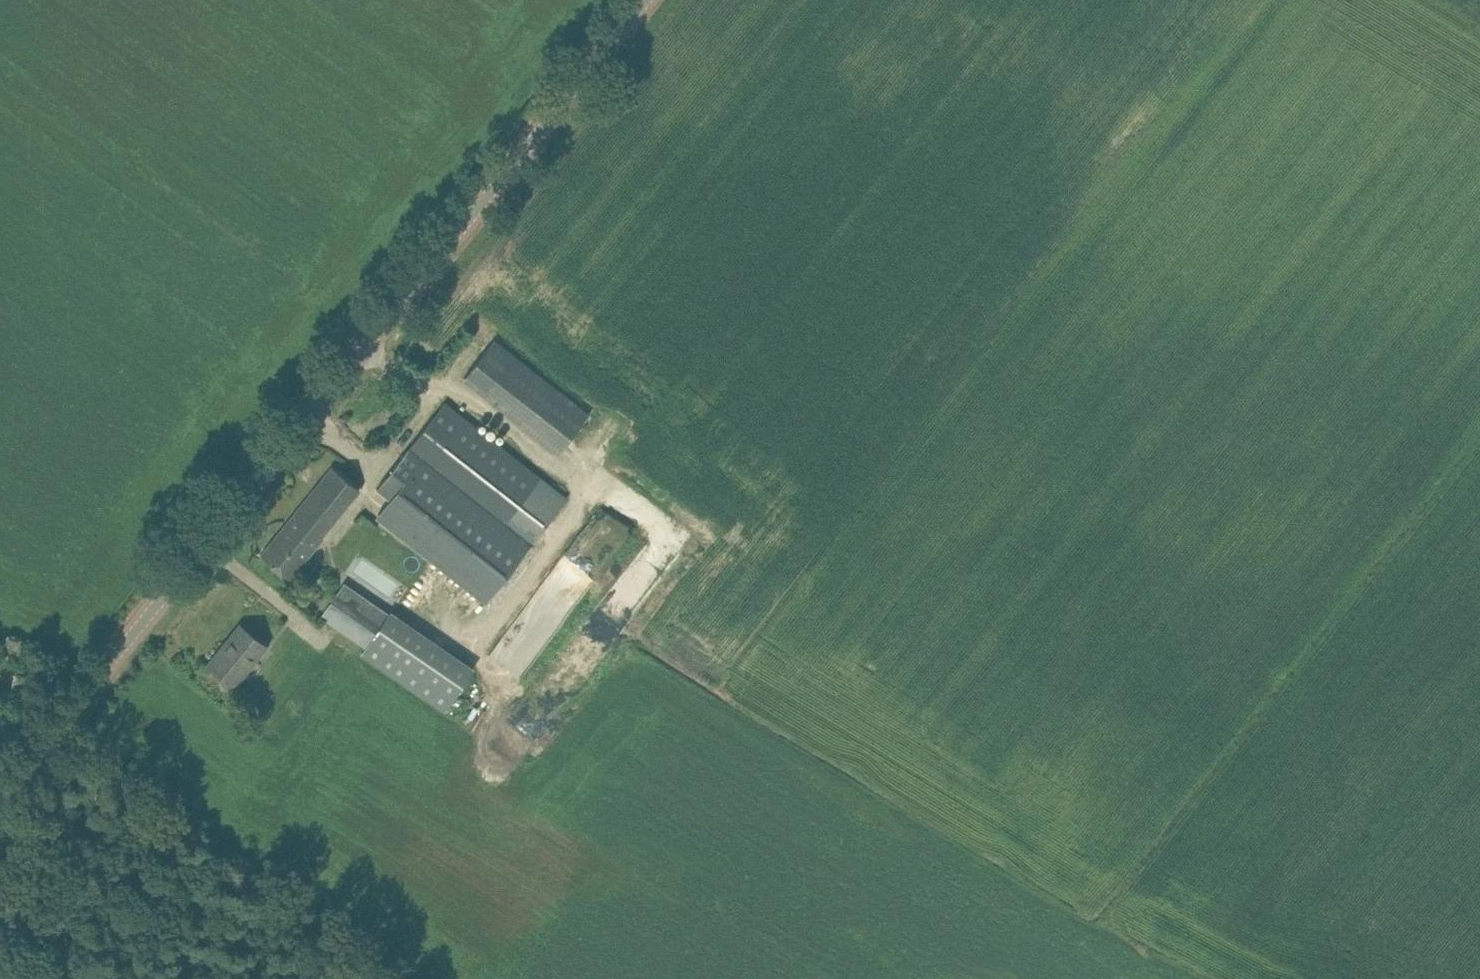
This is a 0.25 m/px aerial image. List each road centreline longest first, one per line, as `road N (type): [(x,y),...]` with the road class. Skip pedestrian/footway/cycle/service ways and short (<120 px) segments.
road 1 (tertiary): [(0,807),(659,0)]

